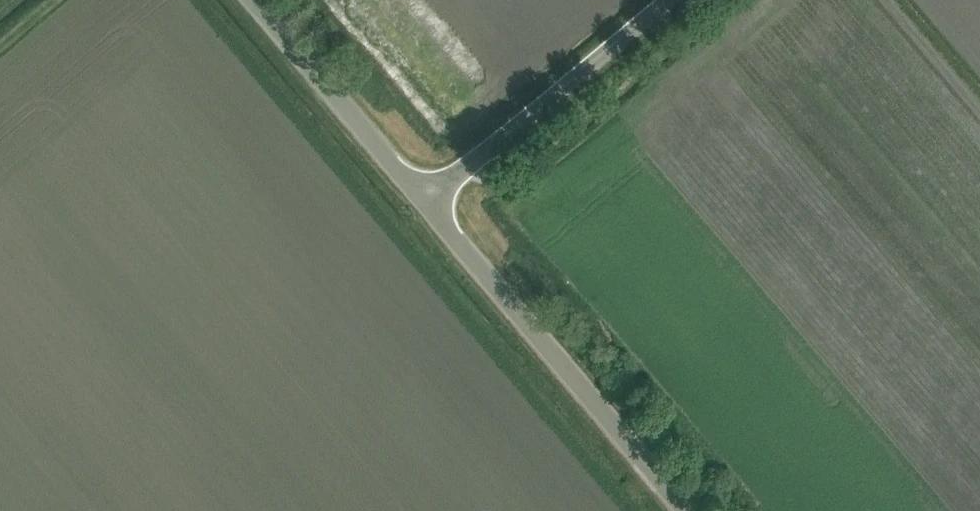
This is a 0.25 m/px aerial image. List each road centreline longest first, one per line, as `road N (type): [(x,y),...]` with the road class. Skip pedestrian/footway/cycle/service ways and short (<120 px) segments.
road 1 (tertiary): [(687,510),(431,209)]
road 2 (unclassified): [(431,209),(671,0)]
road 3 (tertiary): [(431,209),(256,0)]

